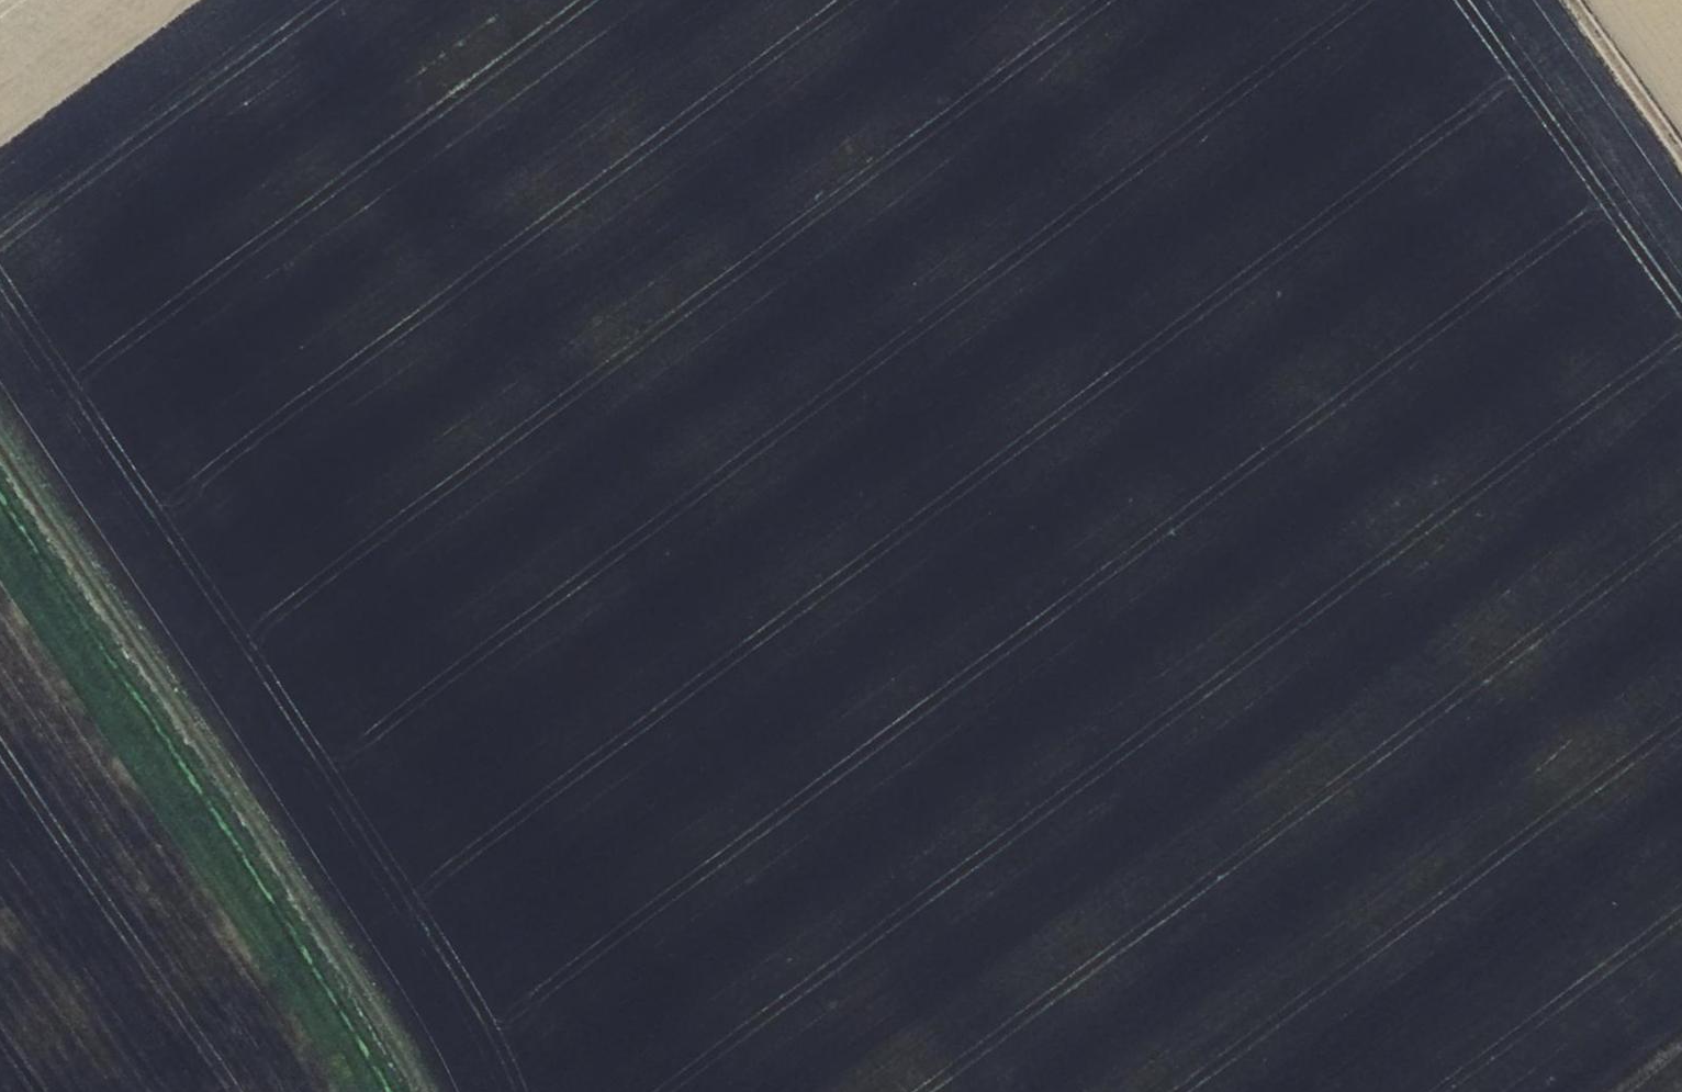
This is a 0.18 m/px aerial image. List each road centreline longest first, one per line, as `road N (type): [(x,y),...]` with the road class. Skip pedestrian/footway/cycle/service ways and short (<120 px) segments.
road 1 (track): [(1572,0),(1681,155)]

